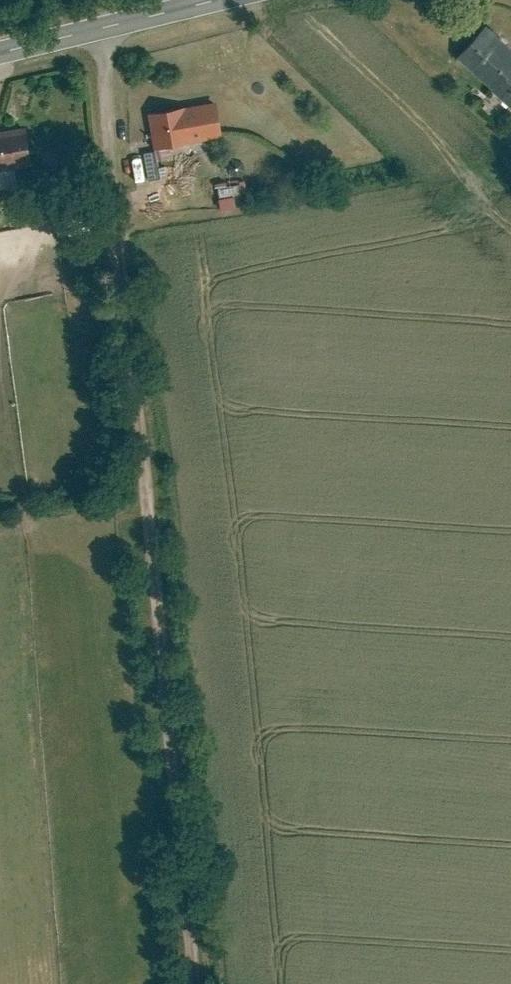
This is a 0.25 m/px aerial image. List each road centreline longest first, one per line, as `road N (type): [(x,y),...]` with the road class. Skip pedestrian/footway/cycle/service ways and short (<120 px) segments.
road 1 (track): [(103,29),(196,983)]
road 2 (secondary): [(216,0),(0,53)]

